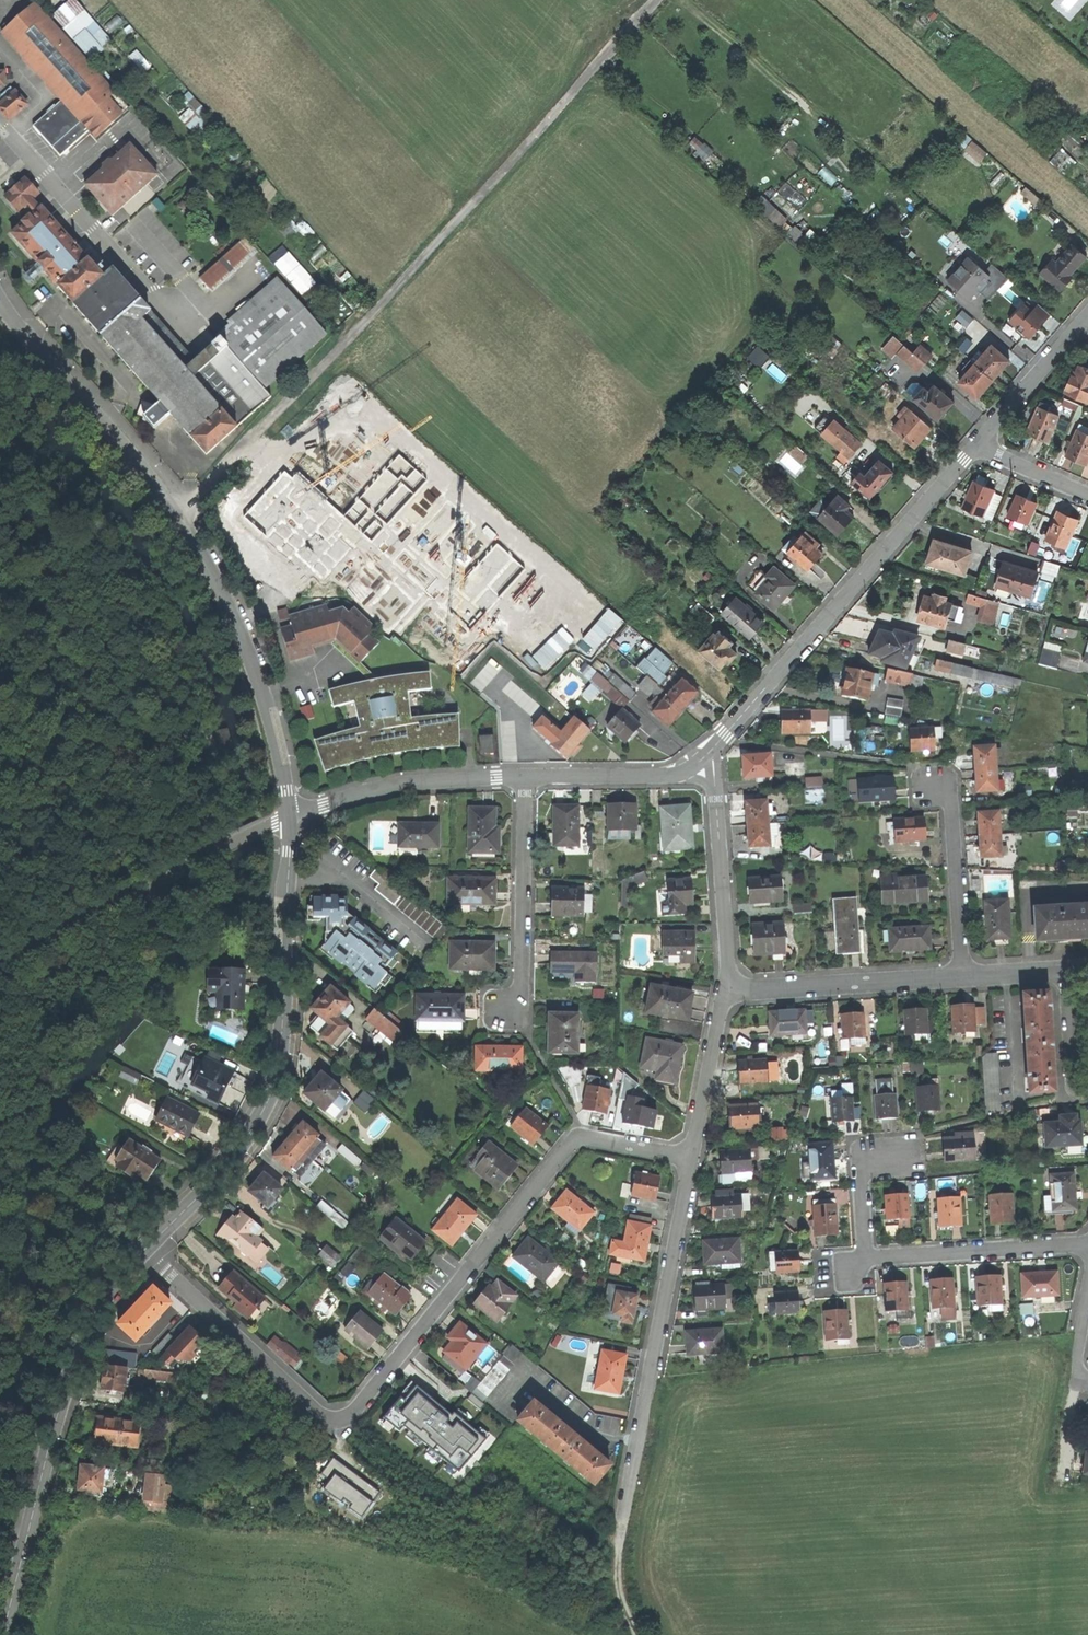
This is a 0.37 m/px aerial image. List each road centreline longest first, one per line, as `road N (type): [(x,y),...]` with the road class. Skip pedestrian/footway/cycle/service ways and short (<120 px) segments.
road 1 (track): [(180,519),(656,0)]
road 2 (residential): [(289,819),(265,695),(209,562),(0,299)]
road 3 (residential): [(693,1159),(573,1142),(349,1416),(335,1420)]
road 4 (residential): [(289,819),(286,1015),(272,1096),(214,1183),(145,1251)]
road 5 (residential): [(705,758),(978,444)]
road 6 (residential): [(145,1251),(83,1338),(4,1634)]
road 7 (residential): [(693,1159),(624,1513)]
road 8 (unclassified): [(289,819),(0,964)]
road 9 (track): [(148,887),(145,924),(45,1046),(37,1076),(0,1136)]
road 10 (residential): [(145,1251),(335,1420)]
road 11 (residential): [(289,819),(384,787),(527,778)]
road 12 (residential): [(527,778),(521,1004),(508,1011)]
road 13 (residential): [(724,991),(962,978)]
road 14 (residential): [(705,758),(717,795),(724,991)]
road 15 (residential): [(1087,1246),(868,1257)]
road 16 (residential): [(962,978),(952,810),(937,786)]
road 17 (residential): [(527,778),(655,777),(705,758)]
road 18 (residential): [(724,991),(693,1159)]
road 19 (residential): [(978,444),(1087,318)]
road 20 (track): [(1073,1399),(1053,1542)]
road 21 (residential): [(868,1257),(863,1169),(907,1158)]
road 22 (residential): [(962,978),(1087,968)]
road 23 (track): [(624,1513),(619,1590),(637,1634)]
road 24 (residential): [(978,444),(1087,494)]

